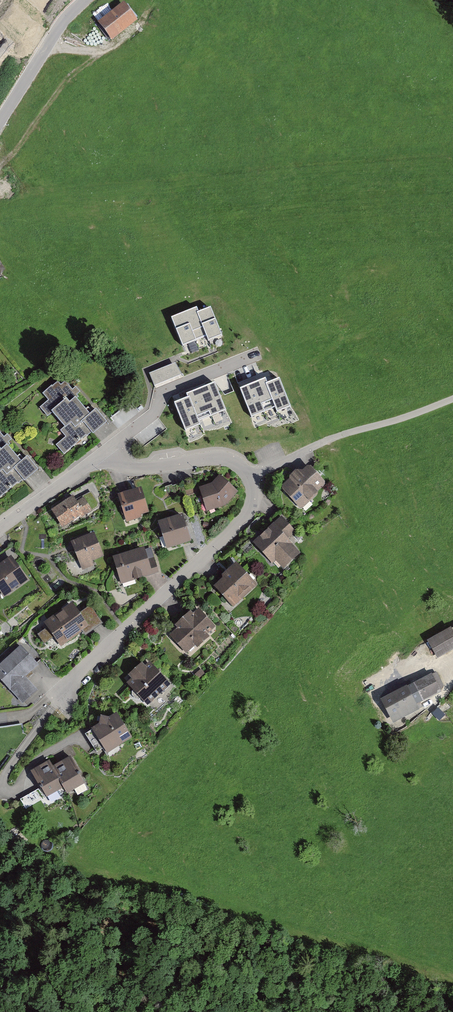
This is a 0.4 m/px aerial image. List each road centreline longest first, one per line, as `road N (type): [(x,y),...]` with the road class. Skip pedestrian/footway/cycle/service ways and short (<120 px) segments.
road 1 (residential): [(107,451),(134,469),(233,460),(253,491),(248,512),(53,702)]
road 2 (track): [(113,47),(62,87),(0,167)]
road 3 (residential): [(0,121),(84,0)]
road 4 (residential): [(0,531),(107,451)]

